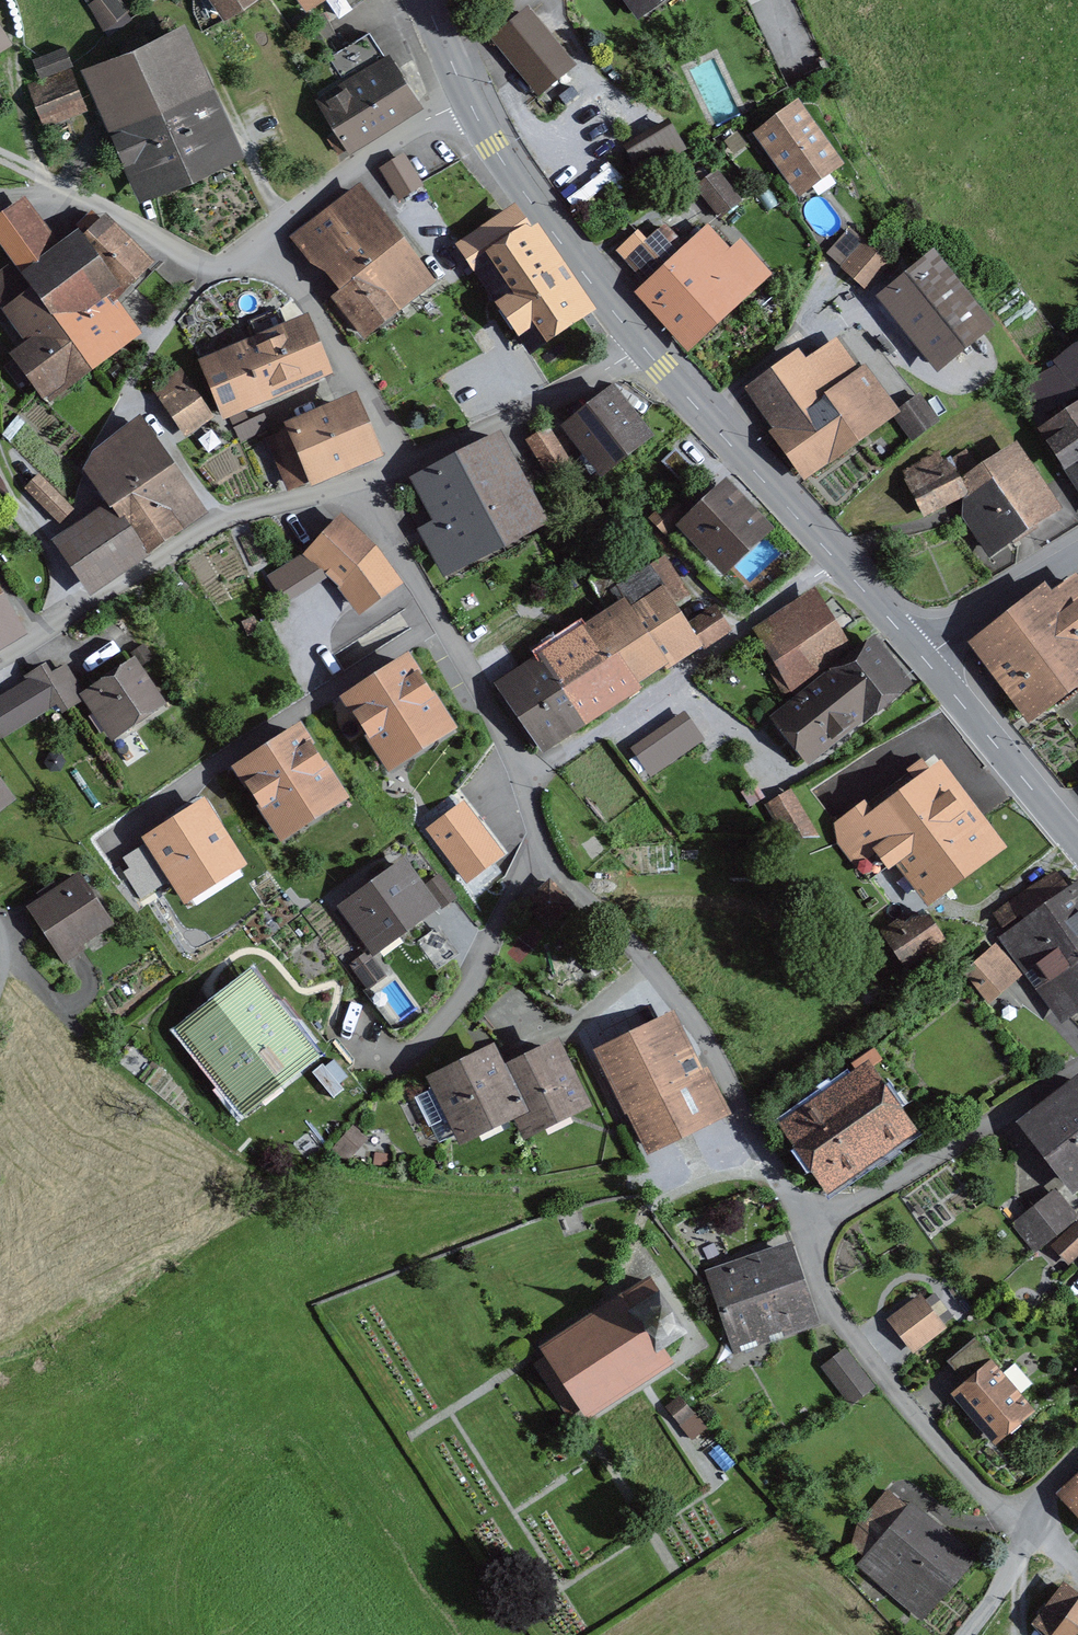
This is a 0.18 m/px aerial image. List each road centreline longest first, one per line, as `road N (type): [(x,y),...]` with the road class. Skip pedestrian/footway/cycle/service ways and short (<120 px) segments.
road 1 (residential): [(521,779),(544,850),(706,1040),(808,1226)]
road 2 (residential): [(365,484),(227,519),(0,663)]
road 3 (residential): [(521,779),(607,727),(837,560)]
road 4 (residential): [(808,1226),(847,1333),(1030,1532)]
road 5 (residential): [(365,484),(507,739),(521,779)]
road 6 (residential): [(808,1226),(1077,1066)]
road 7 (secondary): [(644,347),(475,99)]
road 8 (secondary): [(837,560),(644,347)]
road 9 (residential): [(260,240),(298,279),(414,462)]
road 10 (residential): [(260,240),(350,173),(475,99)]
road 11 (residential): [(644,347),(414,462)]
road 12 (secondary): [(1077,837),(918,649)]
road 13 (unclassified): [(918,649),(1077,548)]
road 14 (track): [(1030,1532),(961,1634)]
road 15 (secondary): [(918,649),(837,560)]

